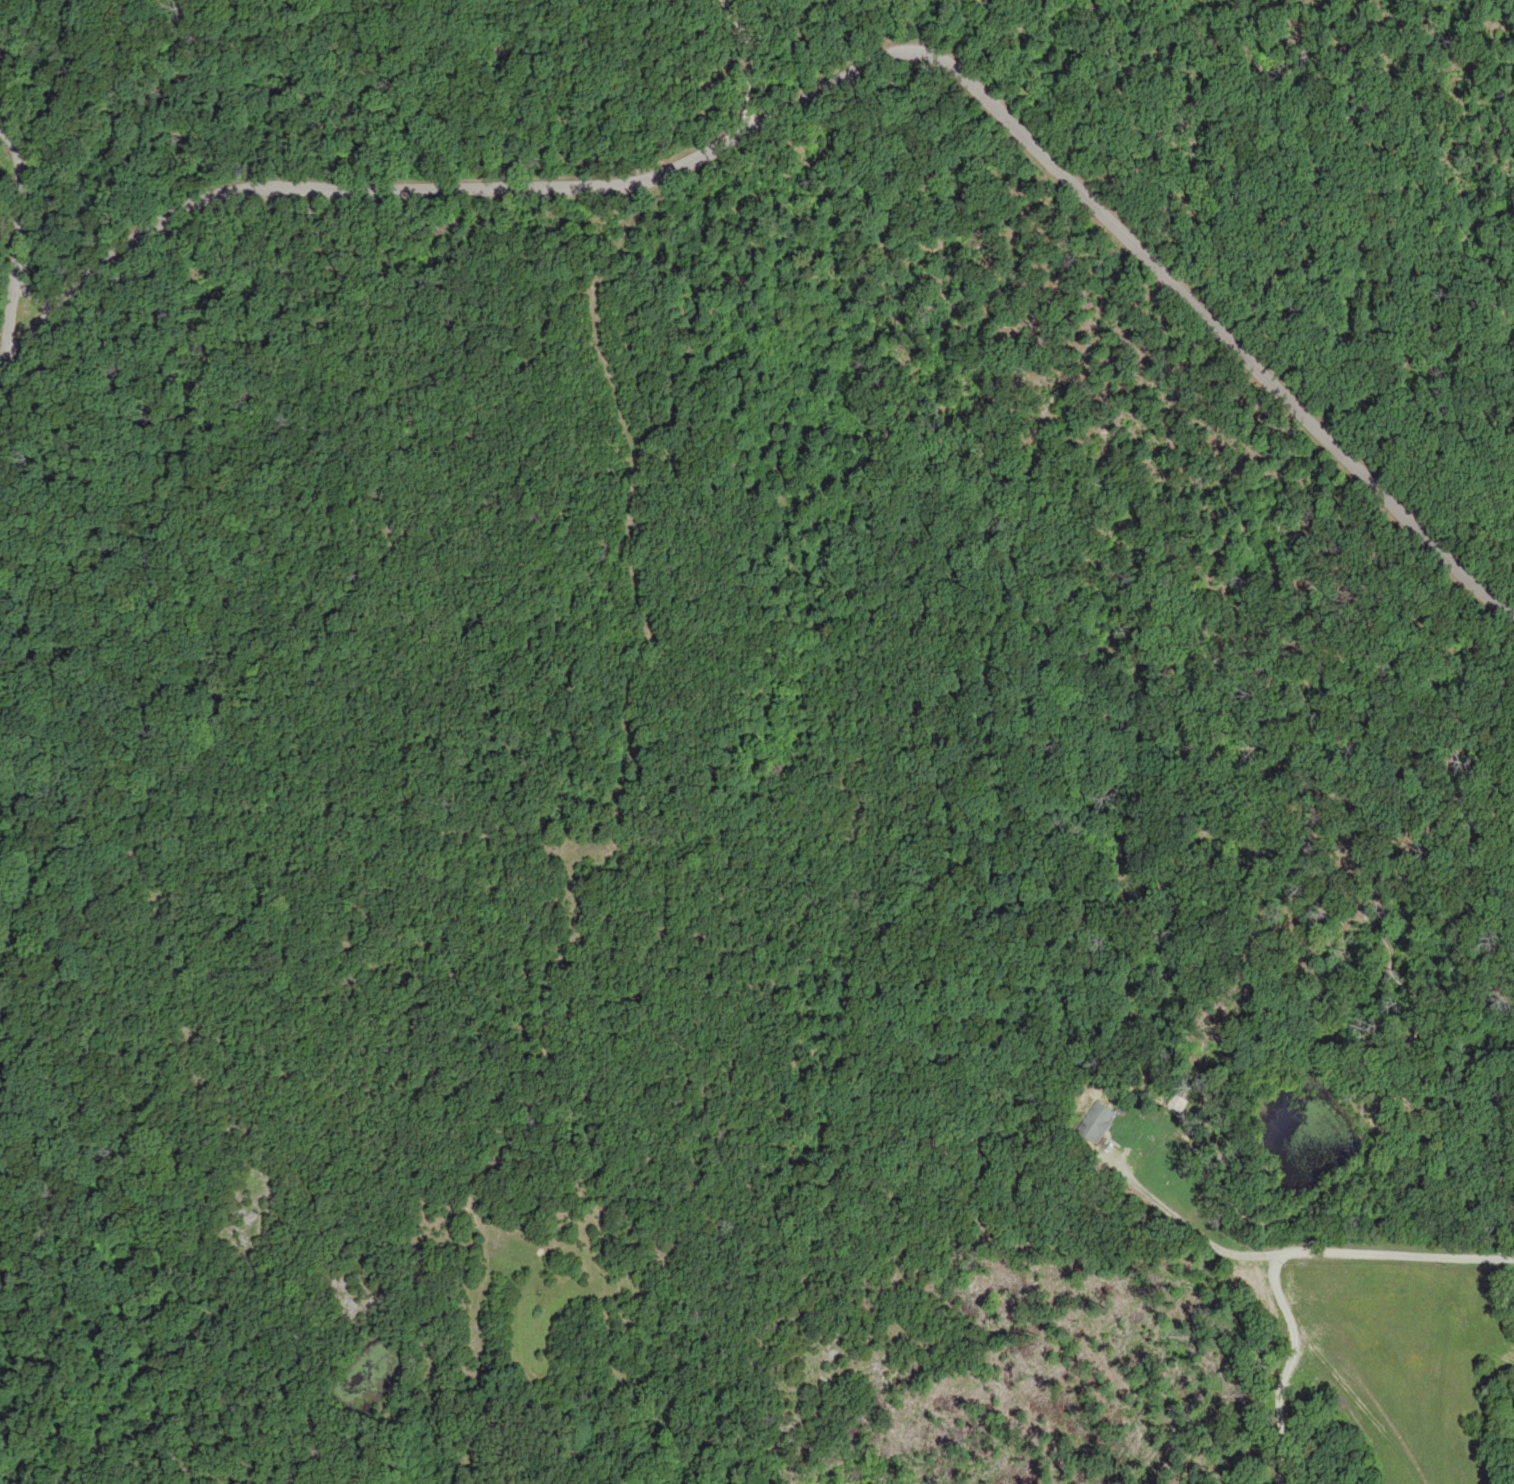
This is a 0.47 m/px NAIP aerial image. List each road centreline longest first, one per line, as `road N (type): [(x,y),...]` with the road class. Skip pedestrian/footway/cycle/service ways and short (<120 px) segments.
road 1 (residential): [(1513,590),(1048,189),(908,44),(870,33),(784,54),(623,151),(32,300),(0,384)]
road 2 (residential): [(32,300),(48,167),(37,103),(0,80)]

